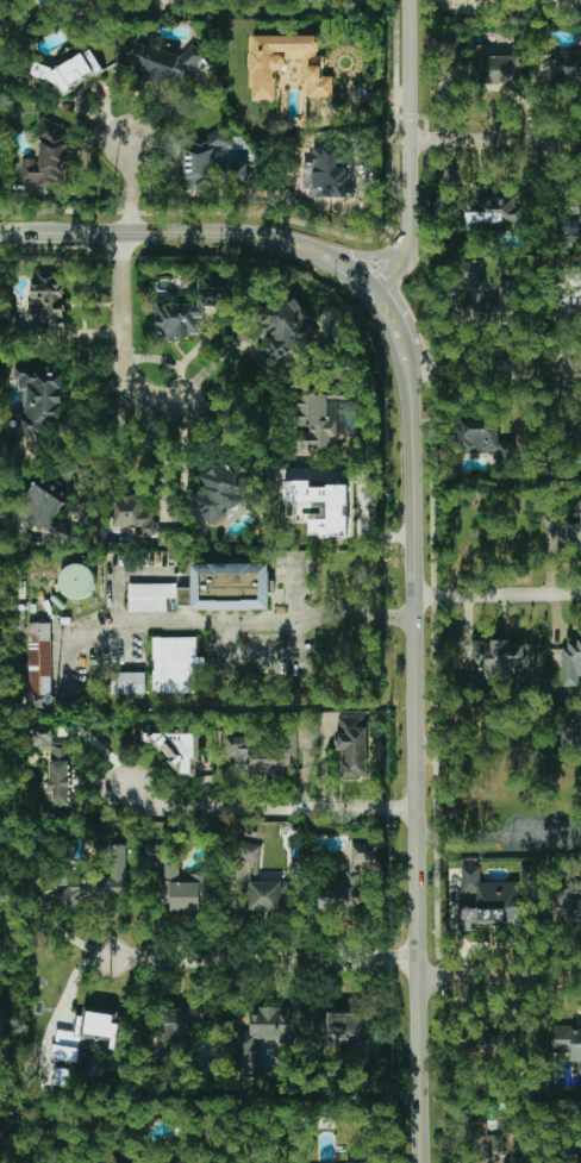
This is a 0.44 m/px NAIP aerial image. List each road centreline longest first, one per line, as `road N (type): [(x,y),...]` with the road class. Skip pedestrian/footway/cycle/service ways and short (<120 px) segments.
road 1 (tertiary): [(425,1162),(410,376)]
road 2 (tertiary): [(317,250),(243,233),(0,234)]
road 3 (residential): [(420,959),(110,959)]
road 4 (residential): [(418,808),(162,807),(130,788)]
road 5 (tertiary): [(412,238),(411,0)]
road 6 (residential): [(133,232),(125,257),(127,376),(160,400),(187,404)]
road 7 (residential): [(580,373),(410,376)]
road 8 (residential): [(580,138),(412,139)]
road 9 (residential): [(580,595),(414,596)]
road 10 (residential): [(580,978),(421,981)]
road 11 (tertiary): [(410,376),(412,238)]

